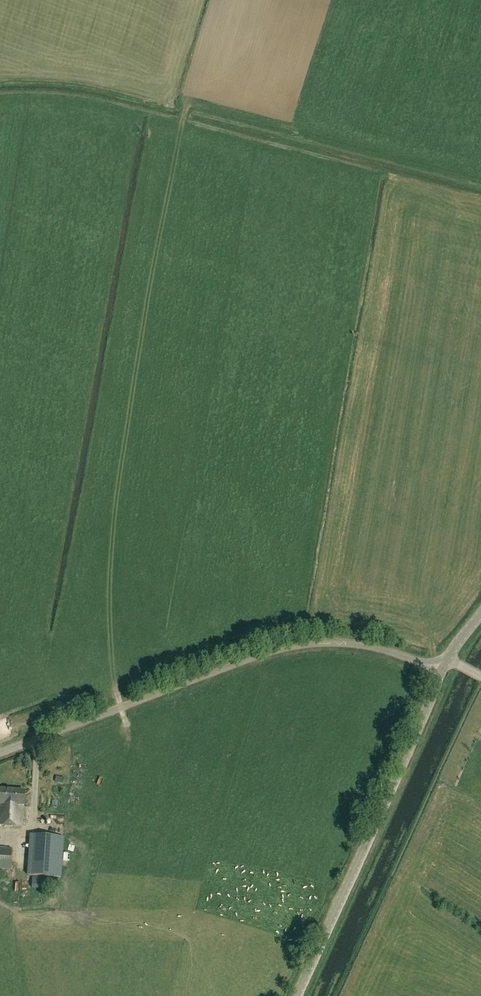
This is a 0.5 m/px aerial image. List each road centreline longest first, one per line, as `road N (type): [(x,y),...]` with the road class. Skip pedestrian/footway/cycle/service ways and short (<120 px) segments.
road 1 (unclassified): [(442,668),(358,645),(314,644),(229,662),(0,751)]
road 2 (tertiary): [(297,995),(442,668)]

